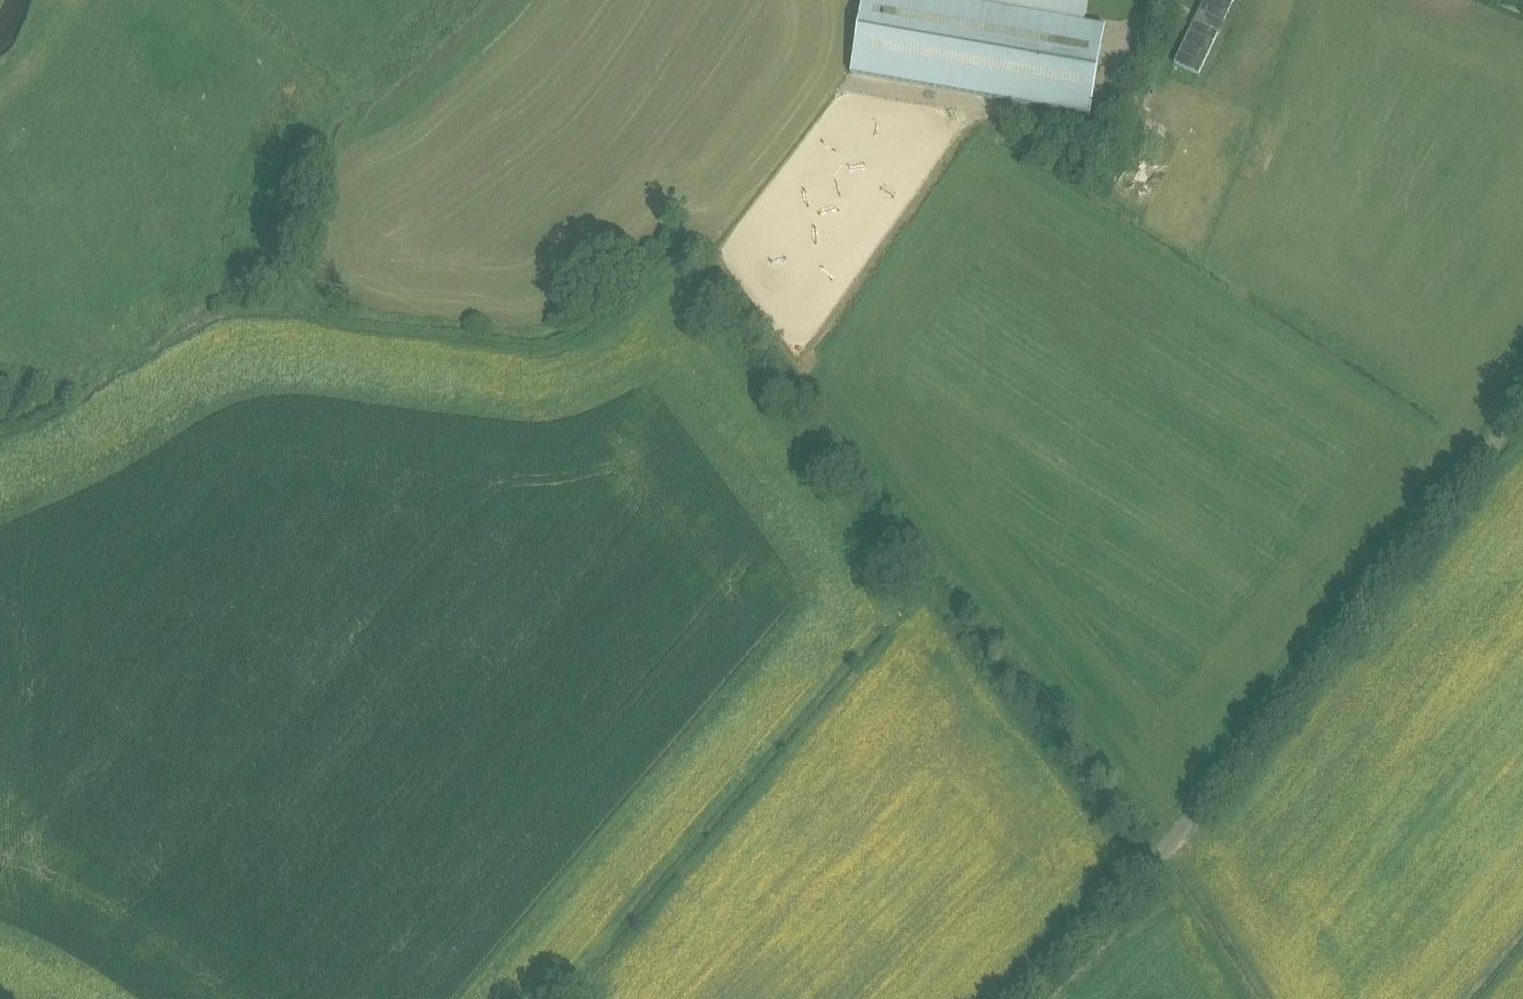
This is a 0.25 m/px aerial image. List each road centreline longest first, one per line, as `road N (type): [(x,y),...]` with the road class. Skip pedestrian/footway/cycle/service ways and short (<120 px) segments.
road 1 (unclassified): [(1003,998),(1184,806),(1522,404)]

